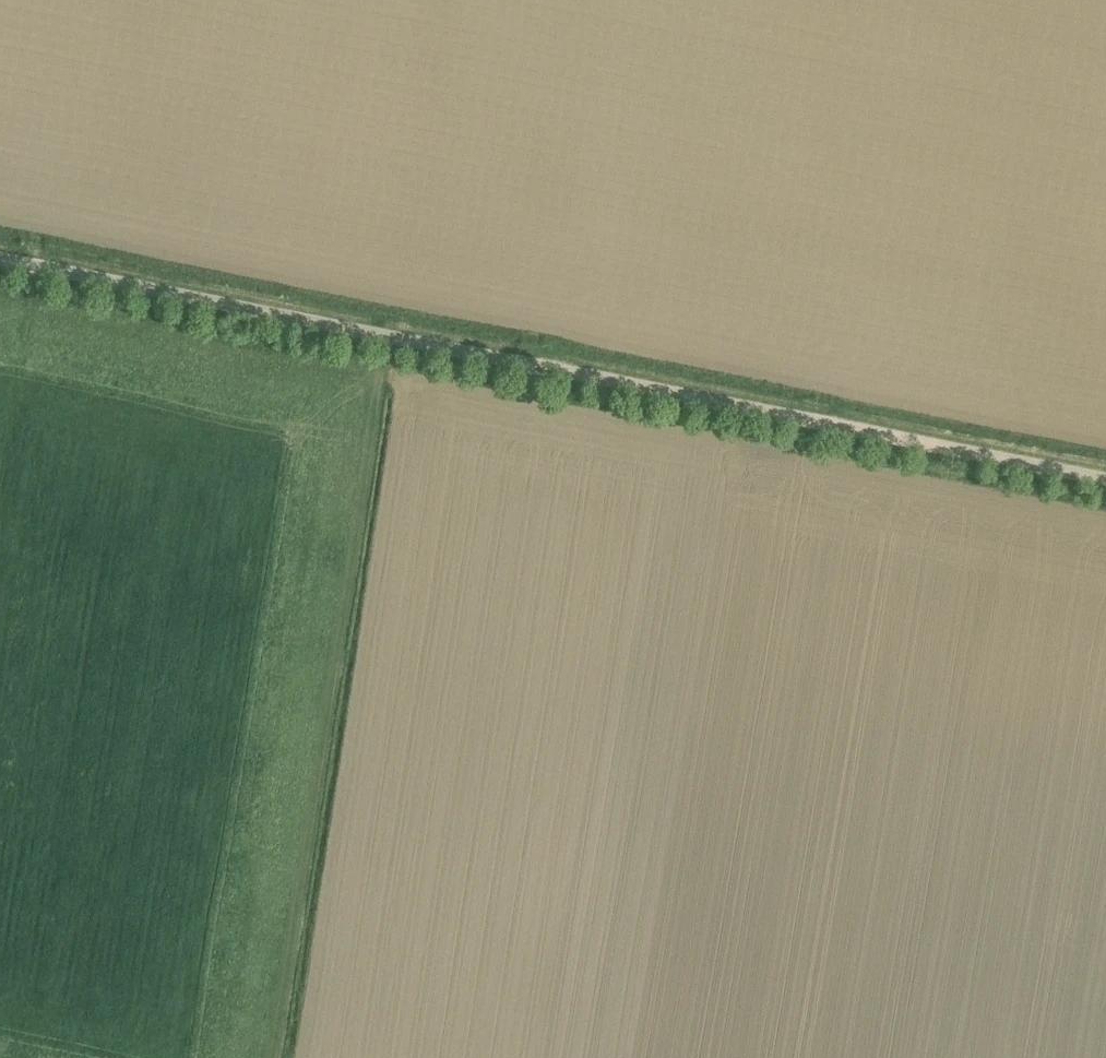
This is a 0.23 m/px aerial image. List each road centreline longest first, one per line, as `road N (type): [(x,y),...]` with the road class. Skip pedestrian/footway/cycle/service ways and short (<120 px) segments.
road 1 (unclassified): [(1105,479),(0,259)]

